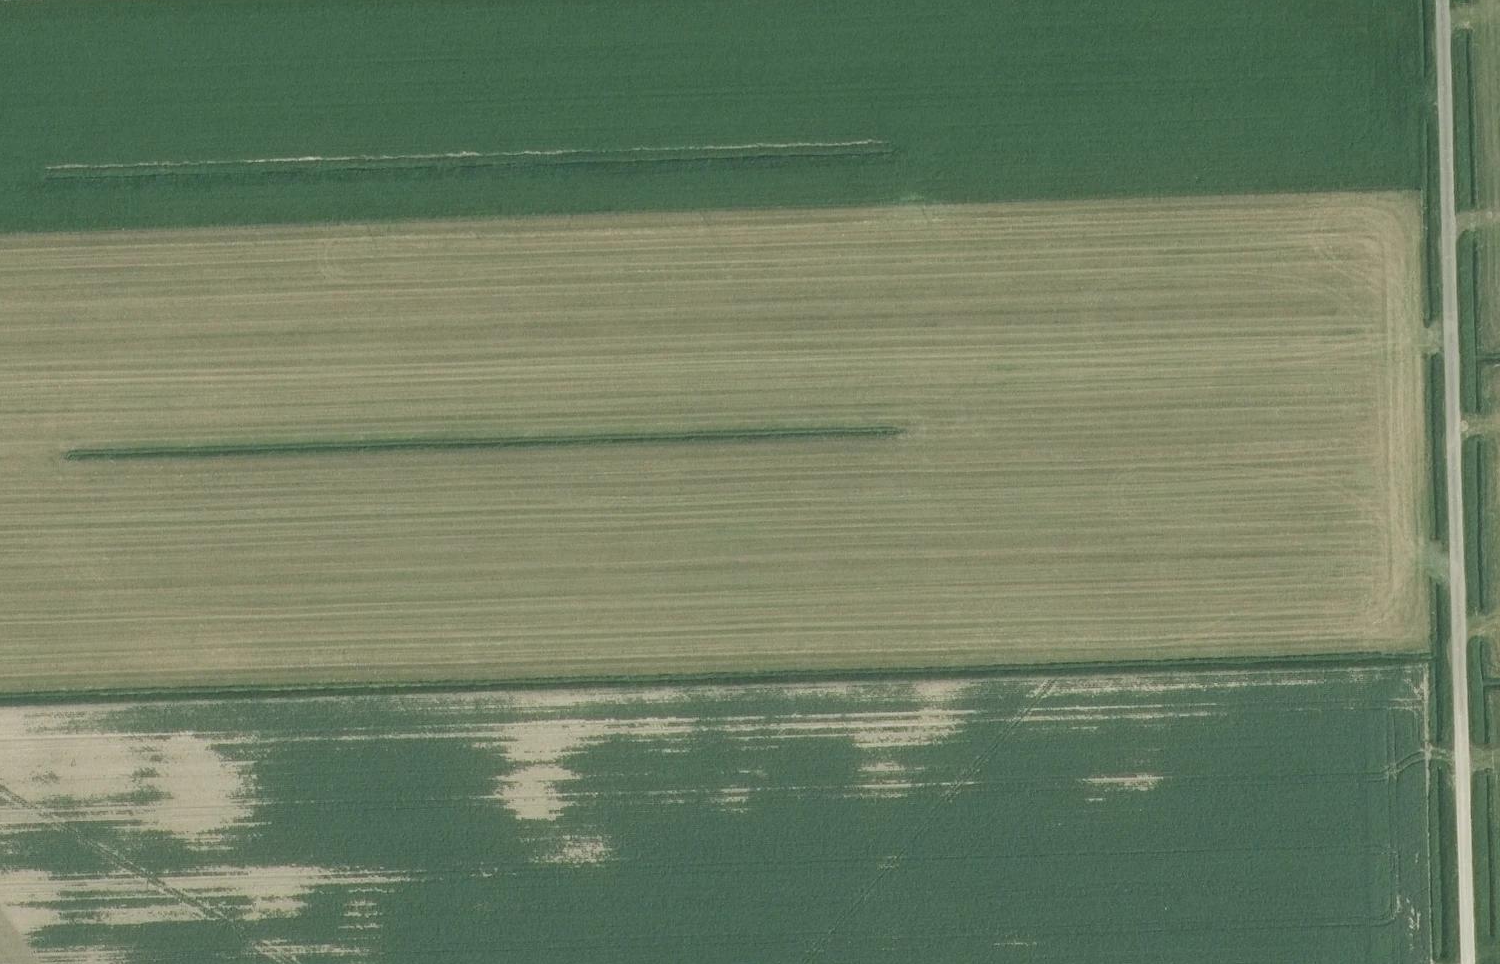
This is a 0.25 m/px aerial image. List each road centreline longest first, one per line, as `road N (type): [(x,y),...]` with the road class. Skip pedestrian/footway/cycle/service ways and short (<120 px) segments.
road 1 (unclassified): [(1470,963),(1446,0)]

